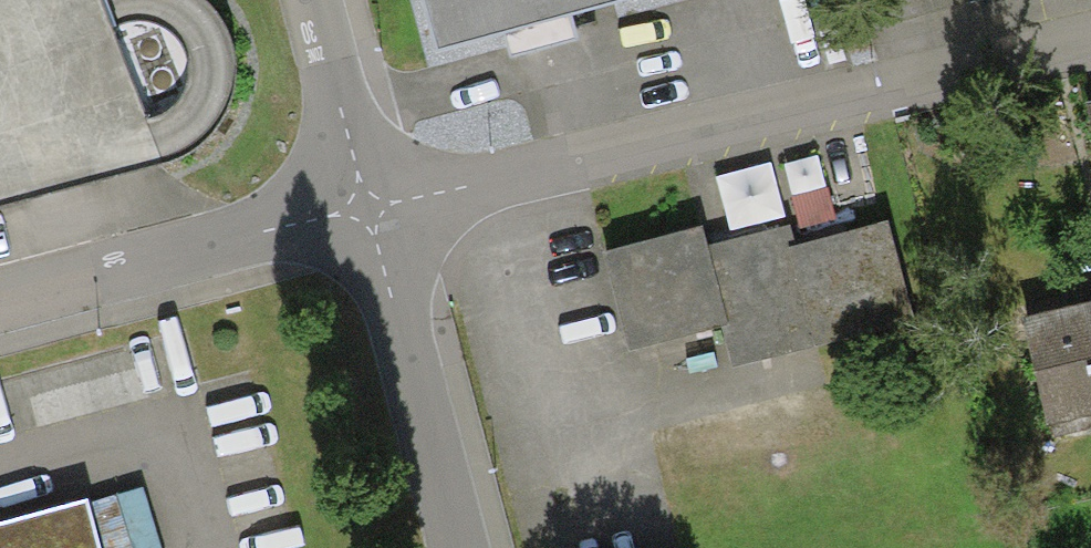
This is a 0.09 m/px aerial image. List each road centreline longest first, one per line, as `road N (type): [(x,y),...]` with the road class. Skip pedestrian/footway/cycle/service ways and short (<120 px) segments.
road 1 (residential): [(358,201),(1090,22)]
road 2 (residential): [(0,298),(358,201)]
road 3 (residential): [(456,547),(358,201)]
road 4 (residential): [(358,201),(301,0)]

